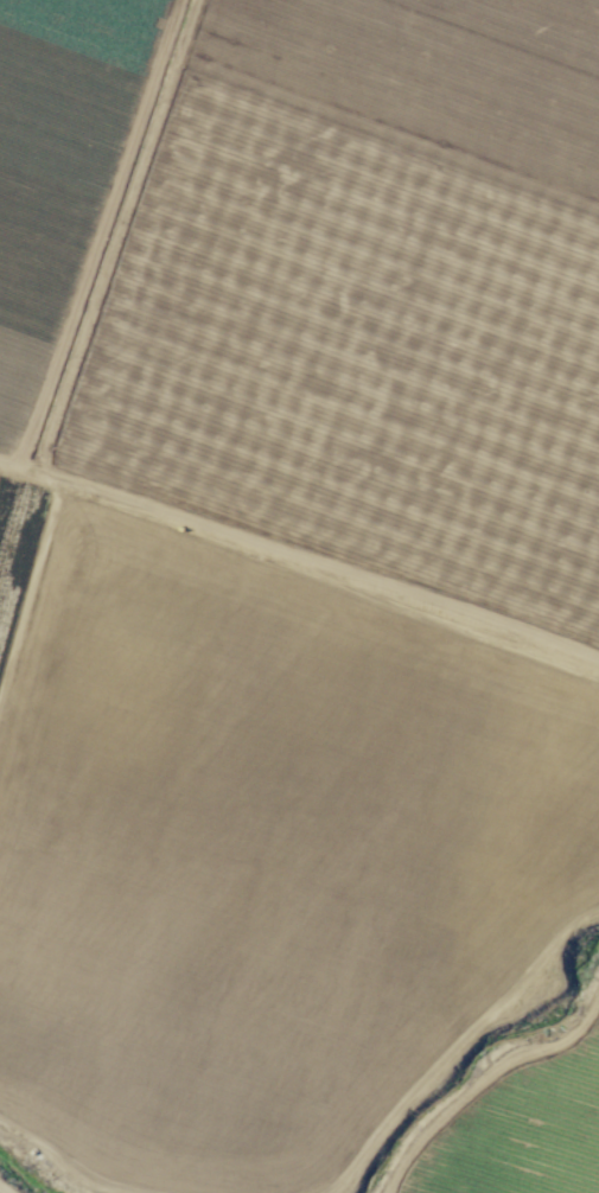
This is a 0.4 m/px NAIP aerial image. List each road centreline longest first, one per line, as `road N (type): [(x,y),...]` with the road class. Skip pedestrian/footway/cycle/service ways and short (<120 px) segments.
road 1 (track): [(0,463),(598,662)]
road 2 (track): [(176,0),(17,468)]
road 3 (track): [(331,1192),(480,1031),(539,997),(571,943),(598,921)]
road 4 (track): [(388,1192),(474,1084),(581,1020),(598,995)]
road 5 (track): [(58,483),(0,688)]
road 6 (track): [(0,1120),(79,1178),(115,1192)]

